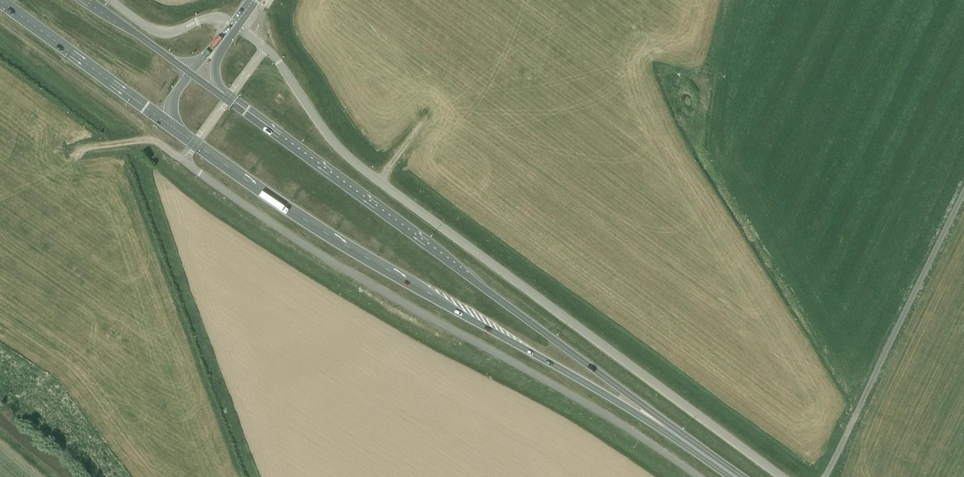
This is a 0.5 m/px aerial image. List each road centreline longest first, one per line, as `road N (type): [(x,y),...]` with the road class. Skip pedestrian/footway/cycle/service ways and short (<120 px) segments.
road 1 (unclassified): [(782,476),(362,169),(265,48)]
road 2 (unclassified): [(183,160),(298,241),(605,414),(698,476)]
road 3 (primary): [(195,144),(349,251),(669,430)]
road 4 (primary): [(669,430),(227,100)]
road 5 (primary): [(0,2),(170,125)]
road 6 (unclassified): [(234,26),(211,17),(158,34),(108,0)]
road 7 (primary): [(191,74),(85,0)]

